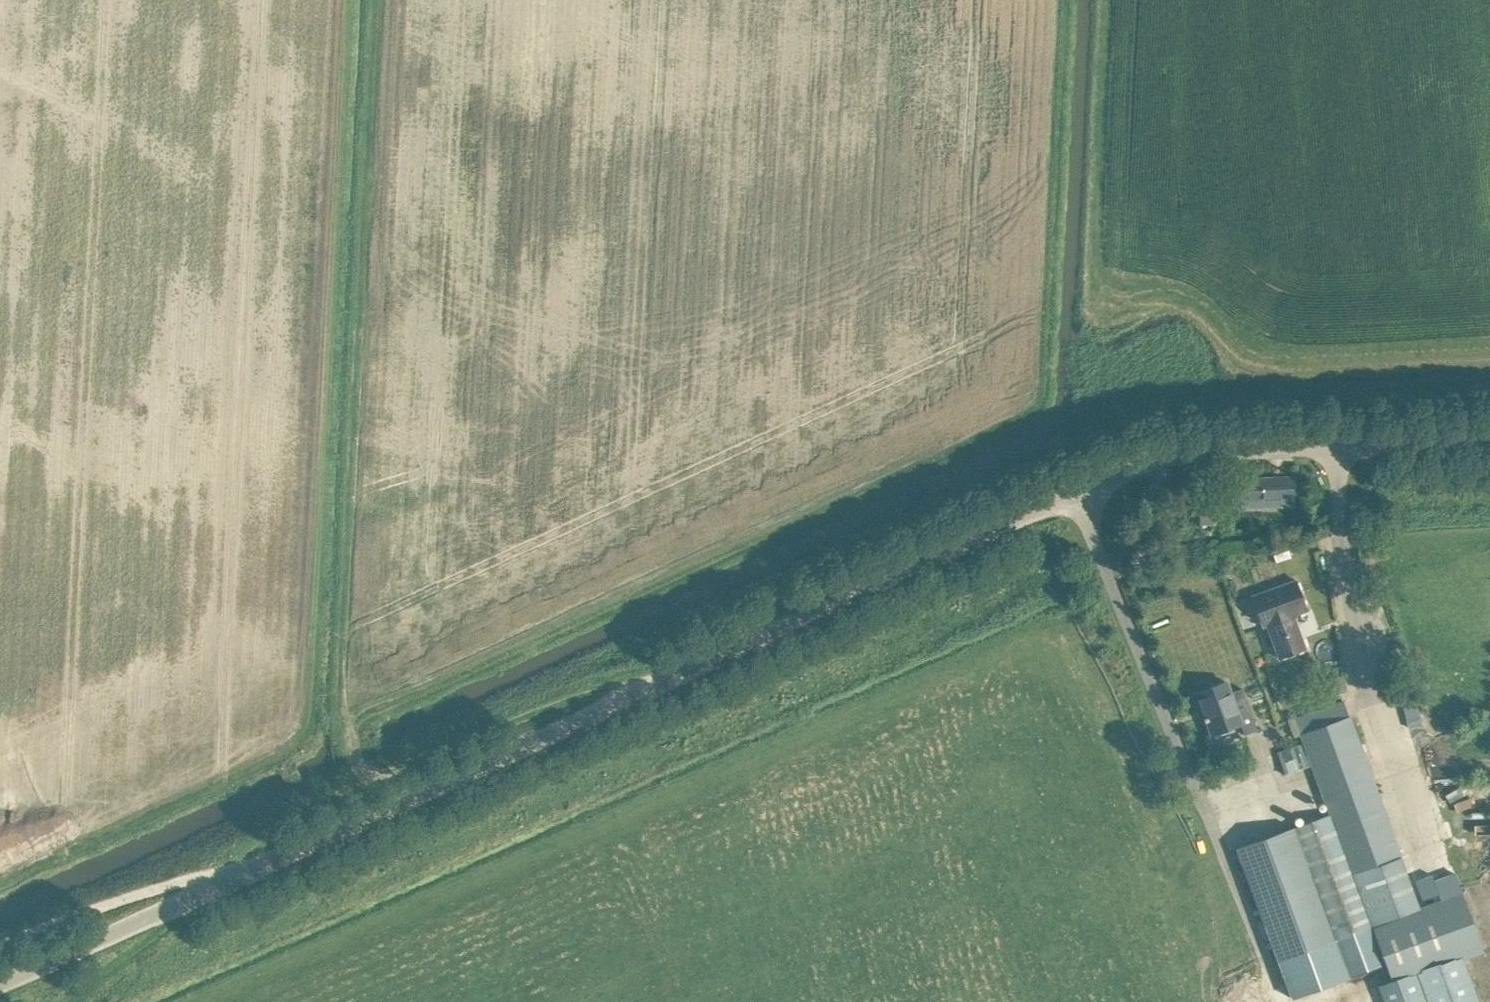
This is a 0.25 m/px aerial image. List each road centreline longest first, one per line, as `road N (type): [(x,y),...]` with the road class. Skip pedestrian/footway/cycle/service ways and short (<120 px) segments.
road 1 (unclassified): [(232,883),(1147,467),(1265,451),(1489,442)]
road 2 (unclassified): [(0,989),(232,883)]
road 3 (unclassified): [(0,947),(63,918),(232,883)]

